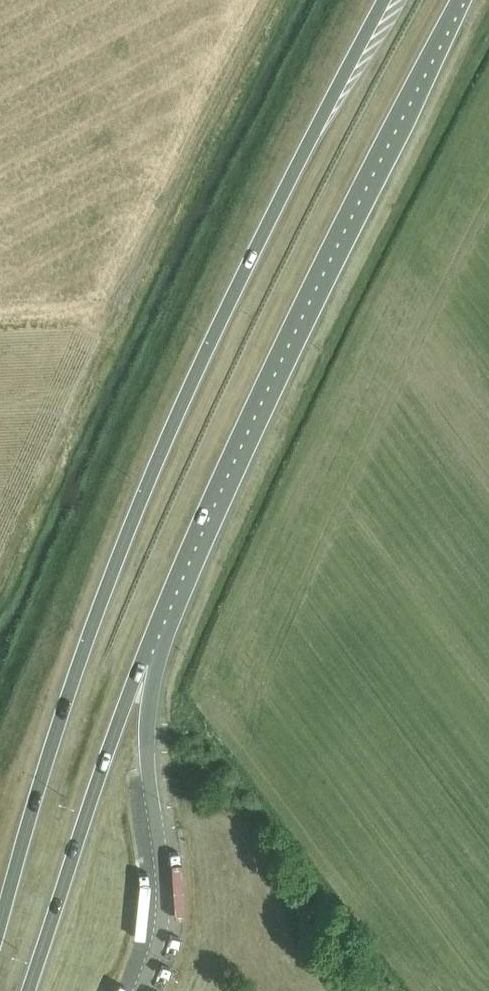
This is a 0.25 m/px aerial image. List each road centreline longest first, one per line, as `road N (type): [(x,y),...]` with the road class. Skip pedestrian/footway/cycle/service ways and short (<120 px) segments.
road 1 (trunk): [(25,990),(106,754),(200,524),(293,320),(459,0)]
road 2 (trunk): [(385,0),(156,465),(87,639),(0,928)]

